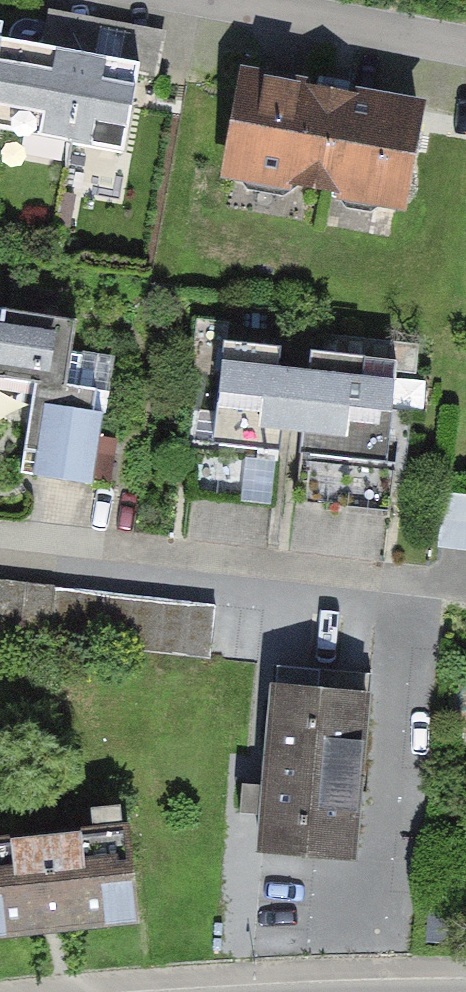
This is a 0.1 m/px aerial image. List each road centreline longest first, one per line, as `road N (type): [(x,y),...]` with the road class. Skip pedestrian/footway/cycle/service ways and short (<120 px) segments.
road 1 (residential): [(465,49),(195,0)]

